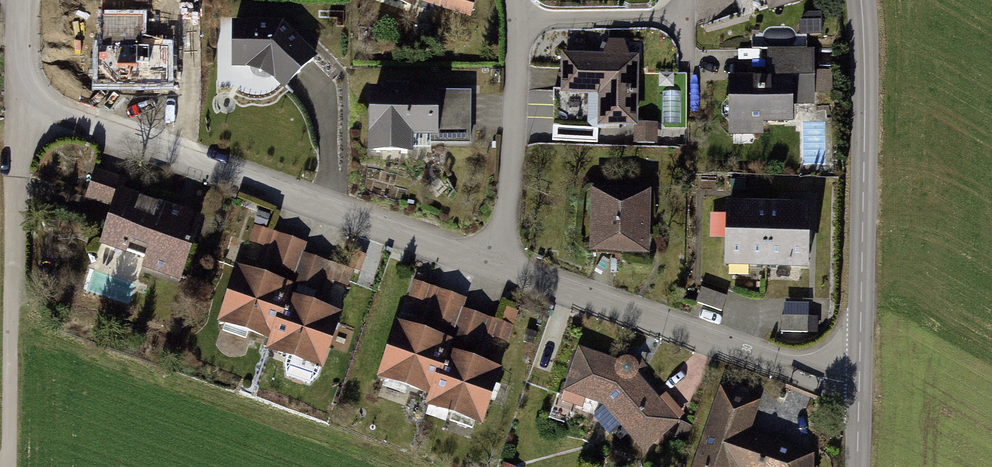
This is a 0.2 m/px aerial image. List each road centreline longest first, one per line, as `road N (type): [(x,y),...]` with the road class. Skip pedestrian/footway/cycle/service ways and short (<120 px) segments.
road 1 (residential): [(19,105),(494,266)]
road 2 (track): [(12,316),(423,466)]
road 3 (tertiary): [(860,0),(859,385)]
road 4 (residential): [(494,266),(800,373),(859,385)]
road 5 (residential): [(494,266),(504,239),(523,19)]
road 6 (residential): [(19,105),(12,316)]
road 7 (residential): [(523,19),(666,20),(683,0)]
road 8 (track): [(12,316),(10,466)]

